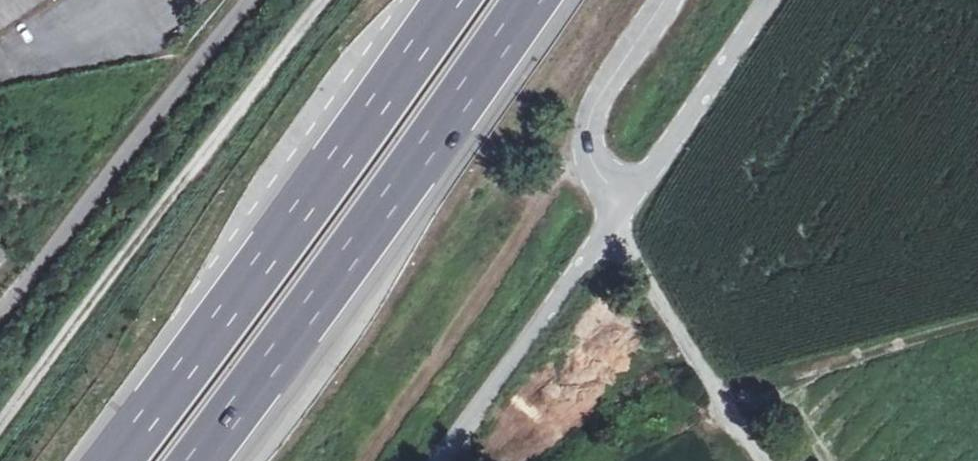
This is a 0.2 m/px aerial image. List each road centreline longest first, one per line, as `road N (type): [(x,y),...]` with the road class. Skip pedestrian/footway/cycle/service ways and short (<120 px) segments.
road 1 (motorway): [(452,0),(117,460)]
road 2 (motorway): [(197,460),(531,0)]
road 3 (track): [(0,424),(324,0)]
road 4 (unclassified): [(618,207),(434,460)]
road 5 (unclassified): [(618,207),(703,372),(763,460)]
road 6 (track): [(977,304),(703,372)]
road 7 (unclassified): [(755,0),(618,207)]
road 8 (residential): [(664,0),(590,109),(585,138),(618,207)]

